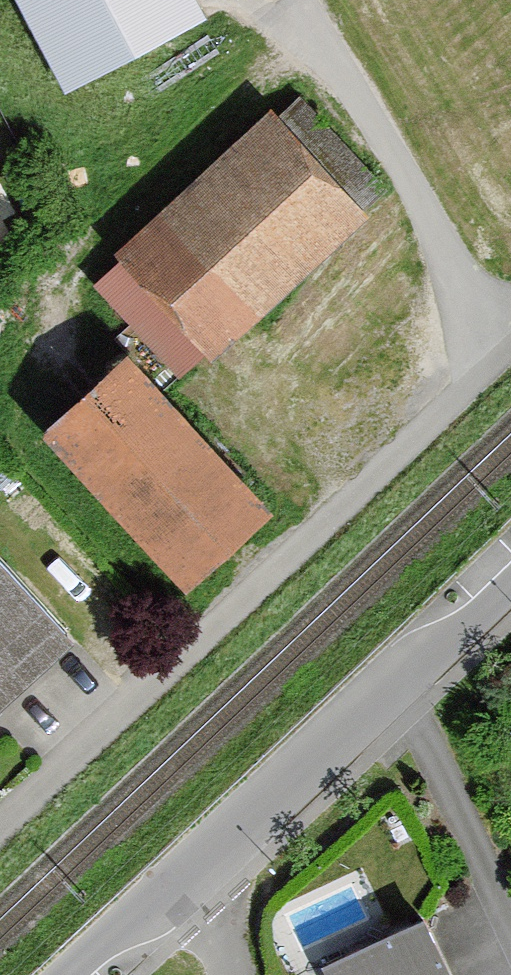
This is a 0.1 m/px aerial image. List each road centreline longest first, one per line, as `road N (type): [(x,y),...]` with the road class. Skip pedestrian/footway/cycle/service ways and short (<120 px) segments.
road 1 (residential): [(0,833),(510,344)]
road 2 (residential): [(68,974),(390,669)]
road 3 (residential): [(314,0),(510,326)]
road 4 (residential): [(390,669),(510,932)]
road 5 (residential): [(390,669),(510,560)]

